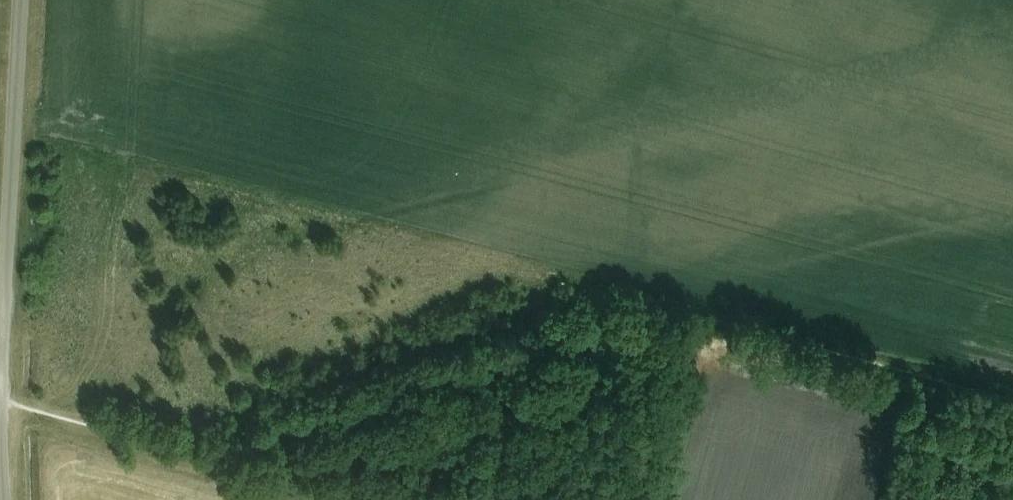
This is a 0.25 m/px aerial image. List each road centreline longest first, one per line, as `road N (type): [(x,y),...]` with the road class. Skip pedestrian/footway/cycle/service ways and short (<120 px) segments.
road 1 (unclassified): [(0,401),(21,0)]

